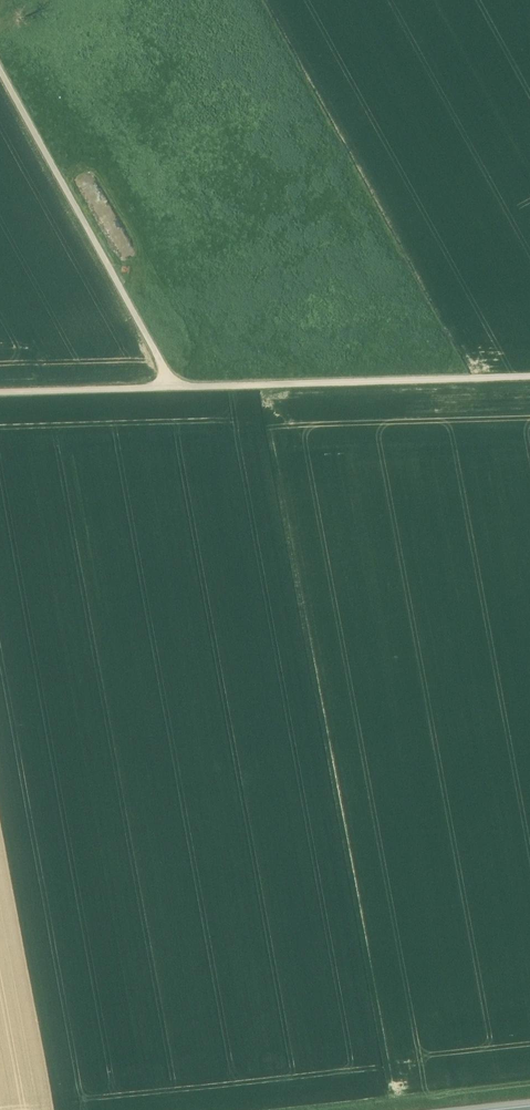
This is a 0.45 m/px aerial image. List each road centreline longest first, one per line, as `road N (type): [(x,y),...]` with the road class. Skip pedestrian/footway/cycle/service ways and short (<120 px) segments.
road 1 (unclassified): [(0,392),(529,375)]
road 2 (track): [(320,1109),(529,1086)]

